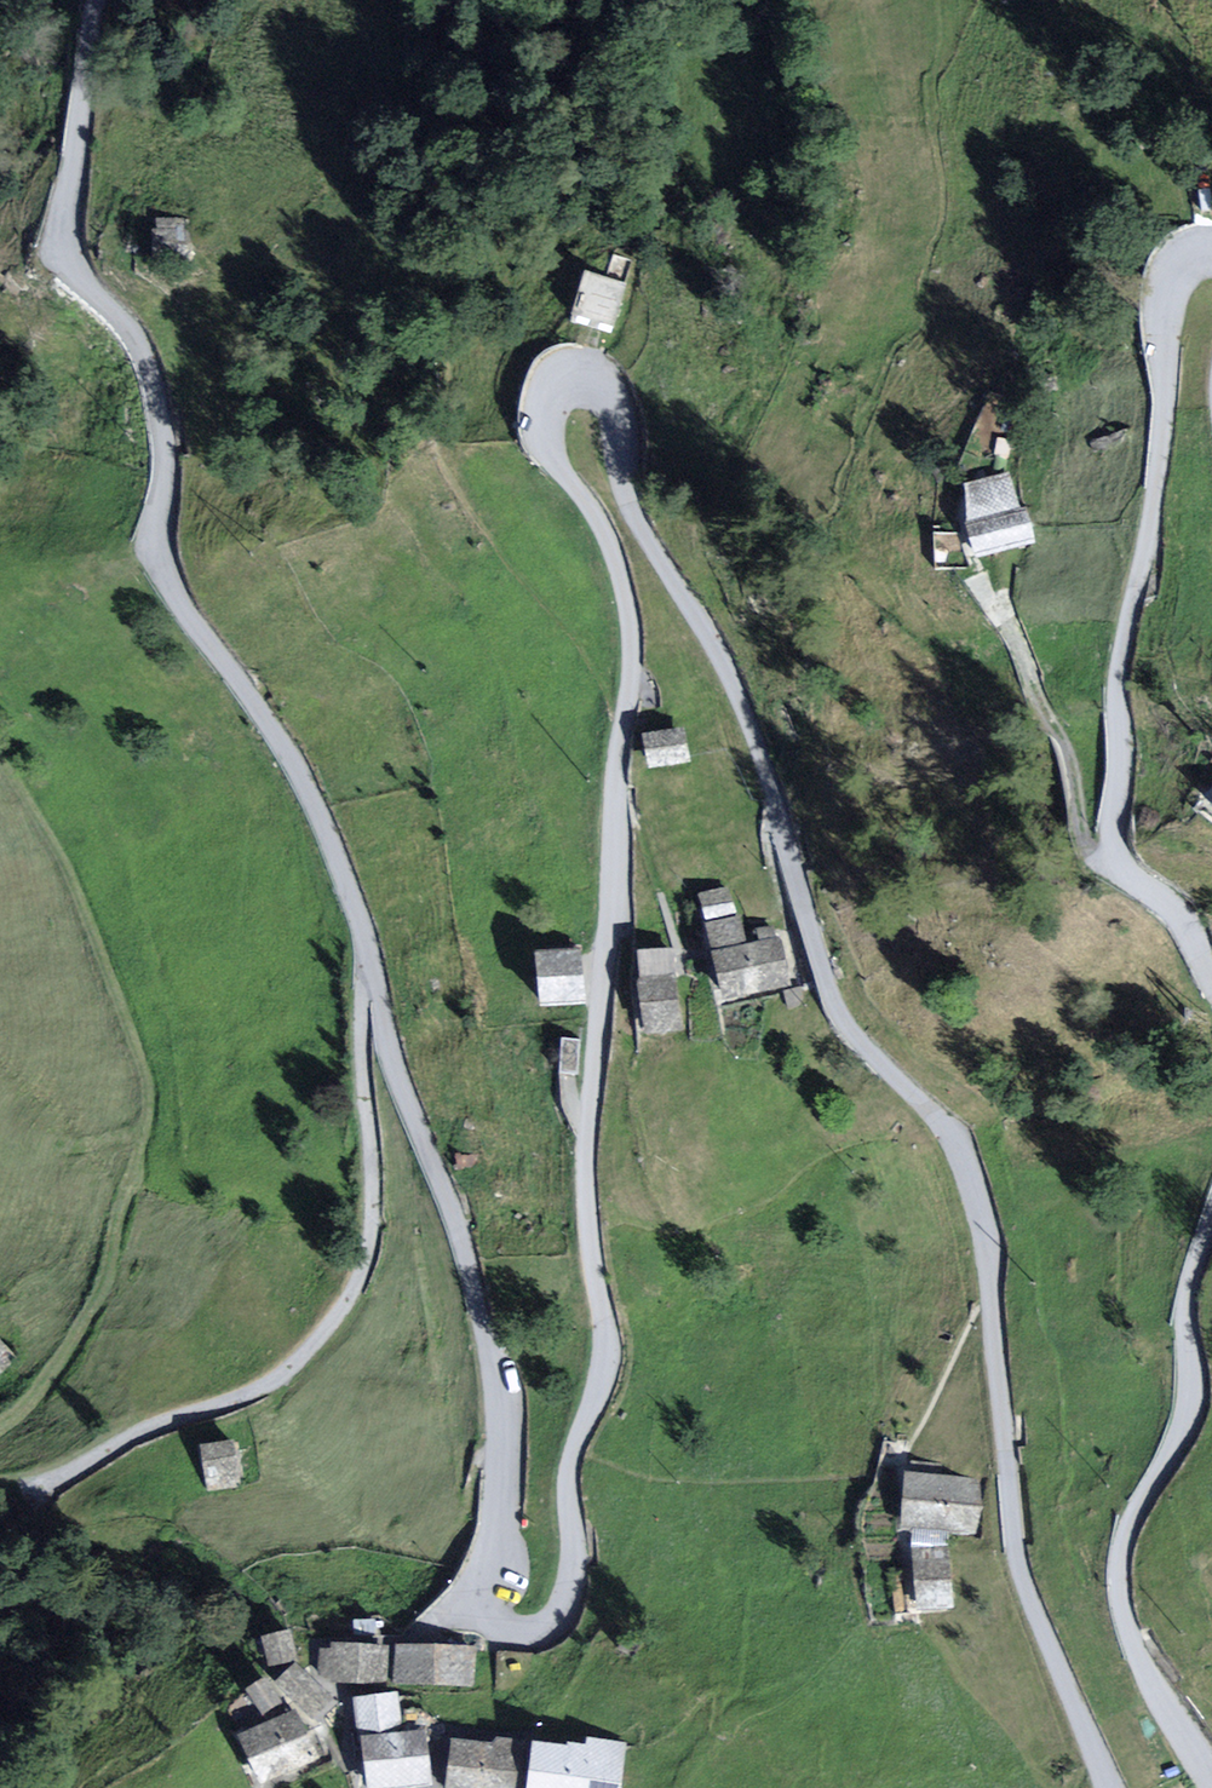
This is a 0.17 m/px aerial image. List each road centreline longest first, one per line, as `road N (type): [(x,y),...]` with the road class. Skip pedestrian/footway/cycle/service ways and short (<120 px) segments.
road 1 (residential): [(101,0),(63,244),(76,280),(138,347),(161,425),(156,545),(170,587),(246,695),(339,865),(392,1058),(464,1250),(501,1443),(493,1526),(474,1585),(478,1619),(513,1633),(542,1632),(567,1606),(576,1547),(570,1461),(606,1358),(585,1164),(628,628),(604,534),(542,428),(558,381),(588,377),(614,399),(629,499),(702,624),(749,737),(849,1040),(945,1131),(971,1187),(1013,1555),(1110,1787)]
road 2 (residential): [(1211,990),(1193,937),(1117,862),(1124,762),(1116,698),(1165,427),(1168,286),(1189,256),(1211,253)]
road 3 (residential): [(1211,1787),(1137,1653),(1124,1615),(1131,1530),(1187,1423),(1189,1301),(1211,1226)]

